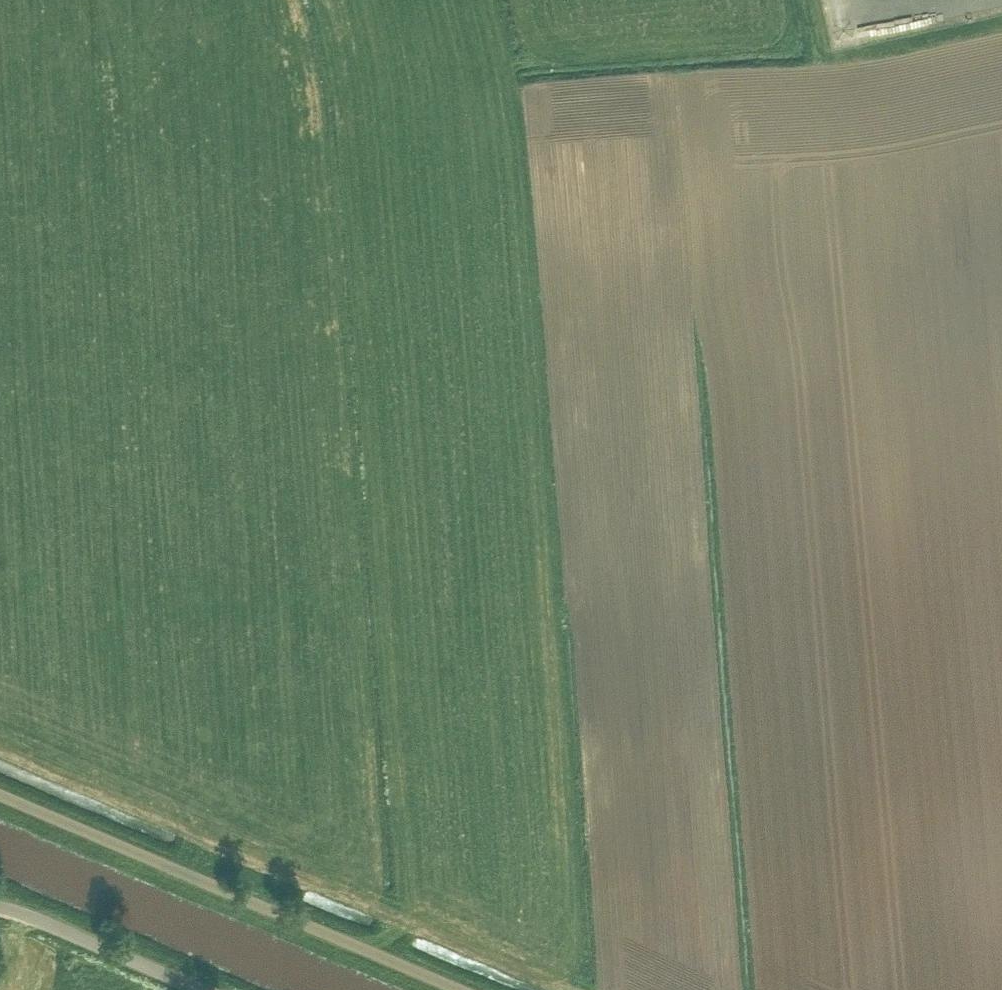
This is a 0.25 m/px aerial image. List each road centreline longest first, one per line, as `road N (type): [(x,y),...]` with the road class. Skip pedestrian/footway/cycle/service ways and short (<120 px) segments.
road 1 (unclassified): [(463,989),(0,792)]

